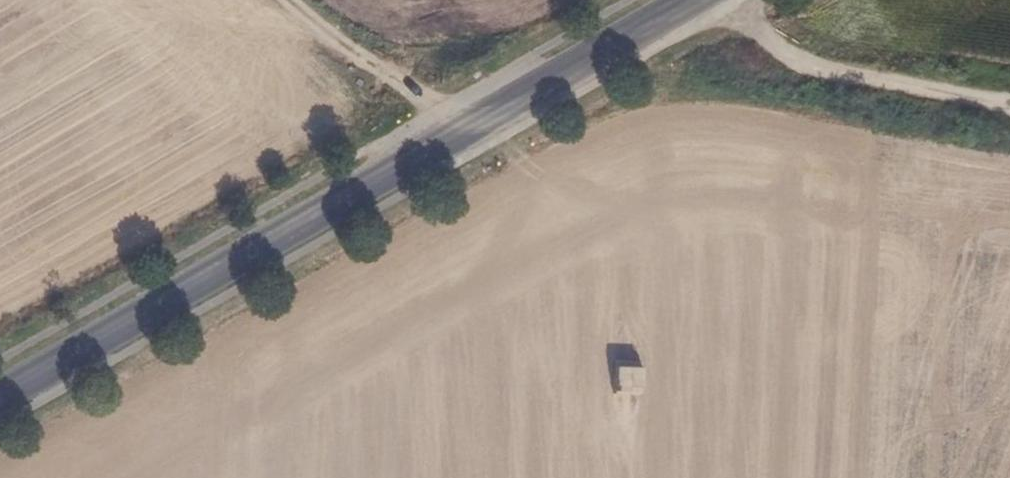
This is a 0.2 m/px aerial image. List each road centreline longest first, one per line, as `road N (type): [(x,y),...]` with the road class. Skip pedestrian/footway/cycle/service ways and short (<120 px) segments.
road 1 (secondary): [(0,401),(699,0)]
road 2 (track): [(734,0),(761,39),(813,71),(1009,113)]
road 3 (track): [(297,0),(462,136)]

